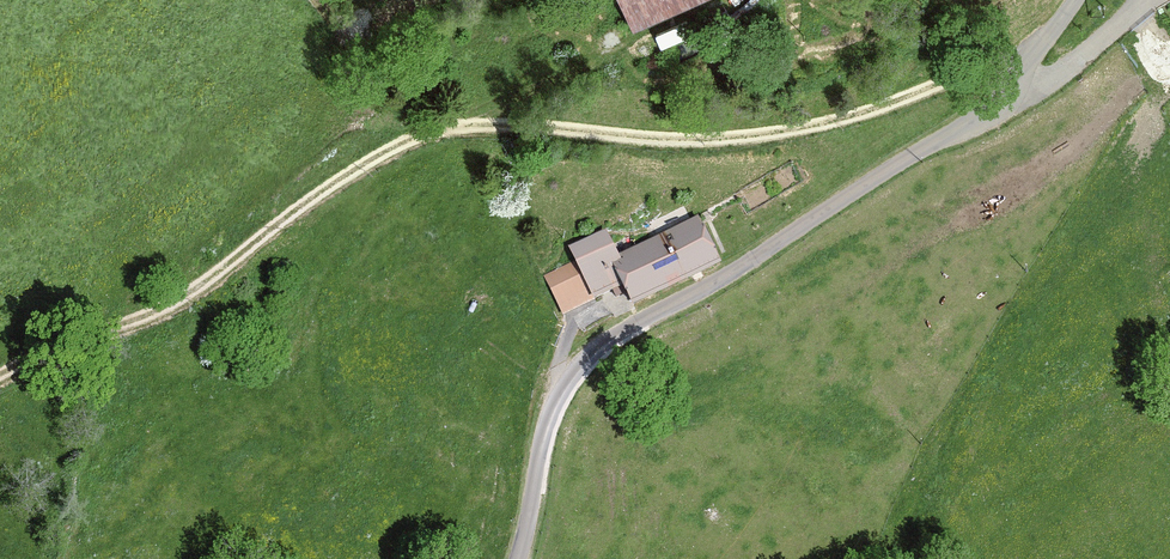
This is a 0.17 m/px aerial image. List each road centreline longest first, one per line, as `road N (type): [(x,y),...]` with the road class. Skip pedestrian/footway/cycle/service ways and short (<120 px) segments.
road 1 (track): [(1058,30),(882,105),(784,128),(658,134),(477,122),(428,131),(367,162),(162,310),(0,375)]
road 2 (unclassified): [(1082,0),(998,105),(590,361),(556,413),(524,558)]

